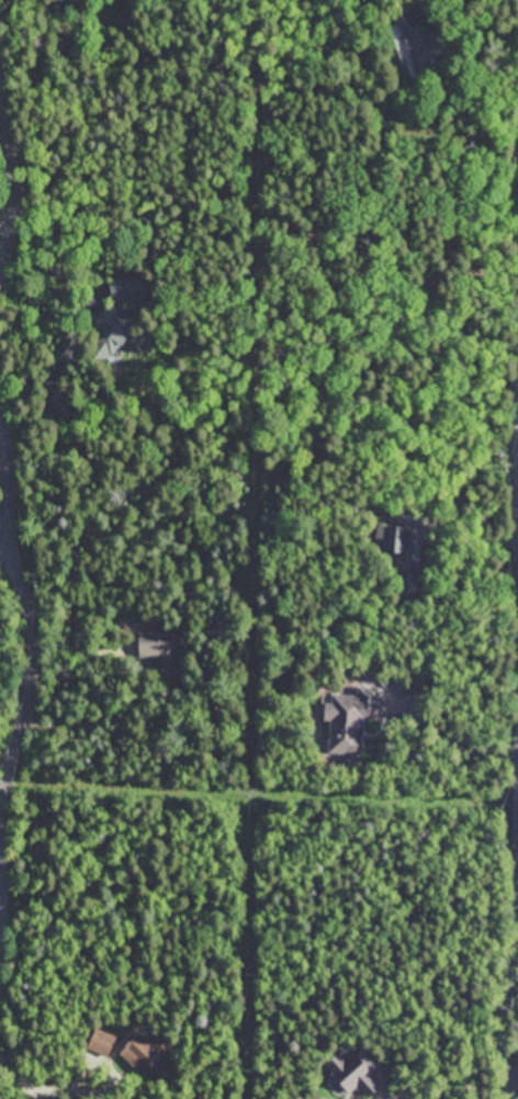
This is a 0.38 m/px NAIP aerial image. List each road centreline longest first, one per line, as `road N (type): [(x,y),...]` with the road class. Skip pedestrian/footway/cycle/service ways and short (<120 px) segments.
road 1 (residential): [(0,805),(35,695),(38,649),(32,607),(4,550)]
road 2 (residential): [(0,269),(9,208),(0,98)]

